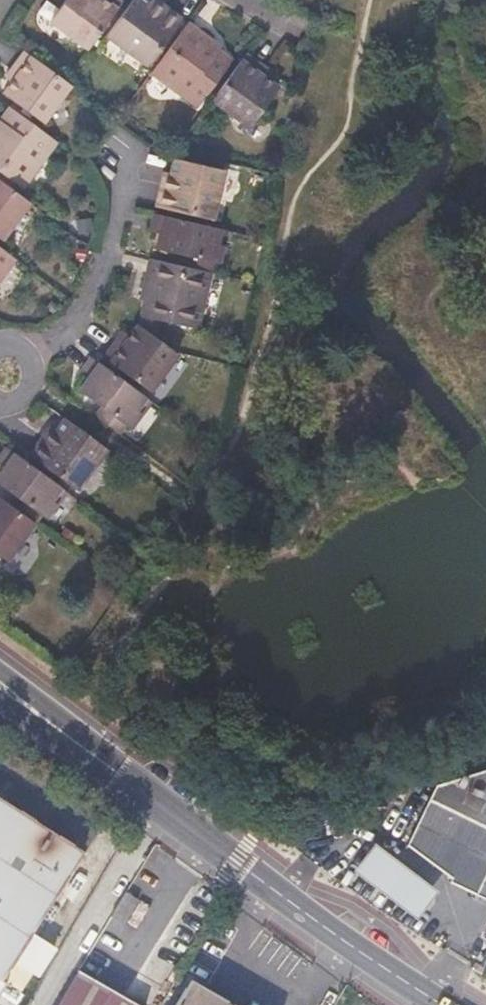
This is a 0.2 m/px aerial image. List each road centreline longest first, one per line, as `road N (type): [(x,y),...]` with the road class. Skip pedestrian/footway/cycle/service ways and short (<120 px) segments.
road 1 (secondary): [(447,1004),(163,808),(0,682)]
road 2 (residential): [(118,147),(116,217),(94,295),(5,374)]

